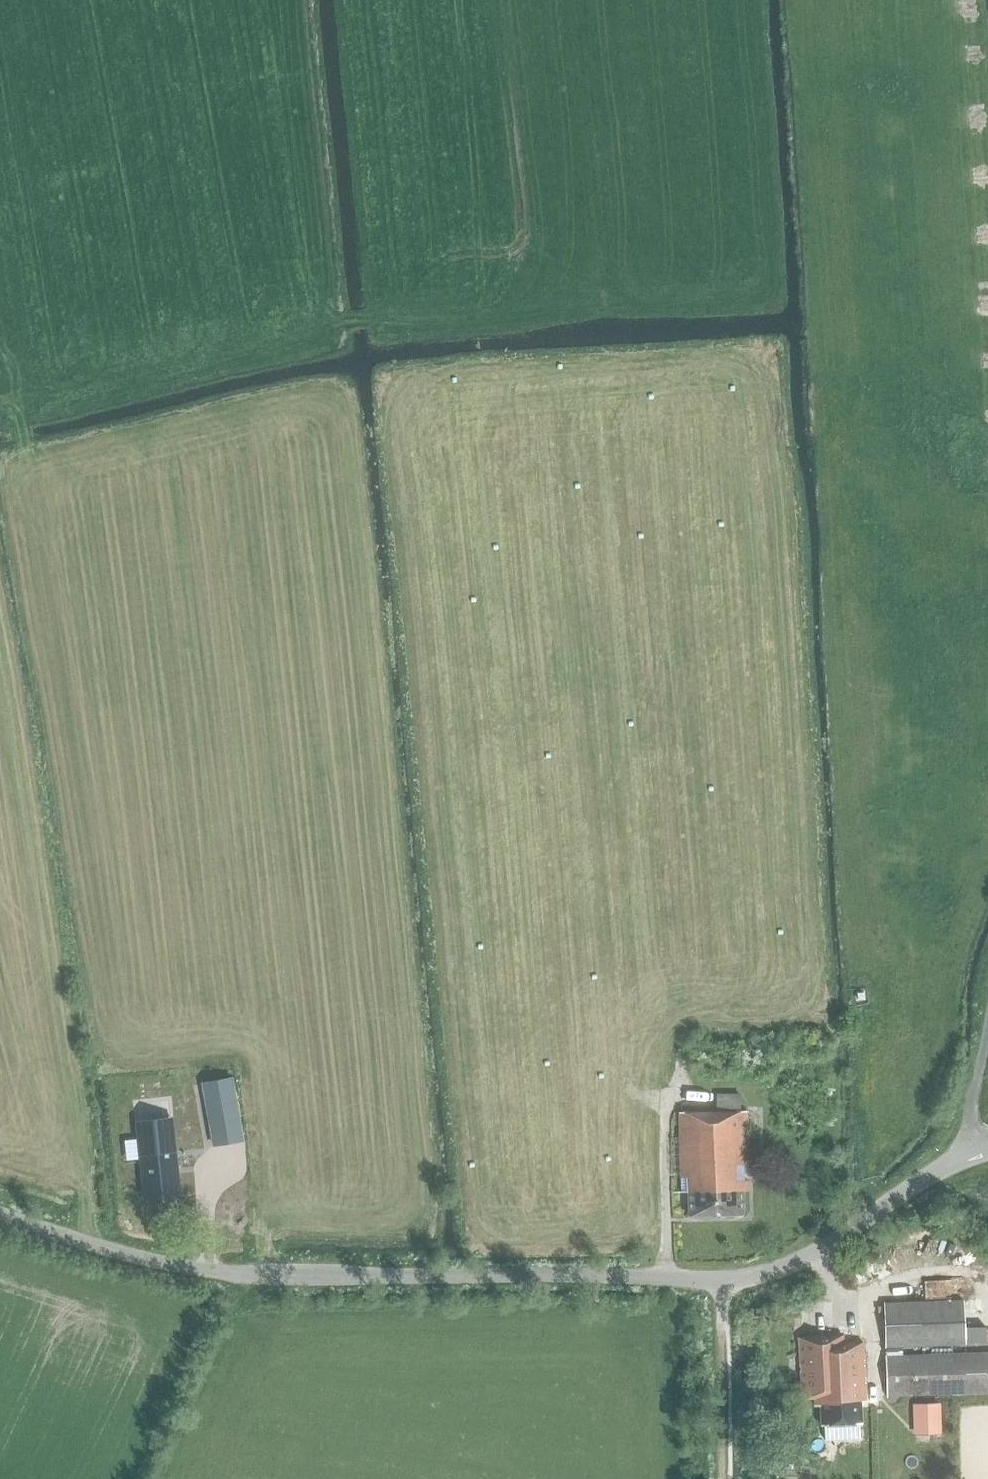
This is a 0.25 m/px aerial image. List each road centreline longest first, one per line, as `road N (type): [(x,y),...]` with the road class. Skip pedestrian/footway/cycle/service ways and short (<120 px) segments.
road 1 (unclassified): [(0,1216),(130,1255),(222,1272),(723,1281),(821,1251),(978,1152)]
road 2 (track): [(723,1325),(724,1478)]
road 3 (unclassified): [(978,1152),(970,1116),(987,1028)]

